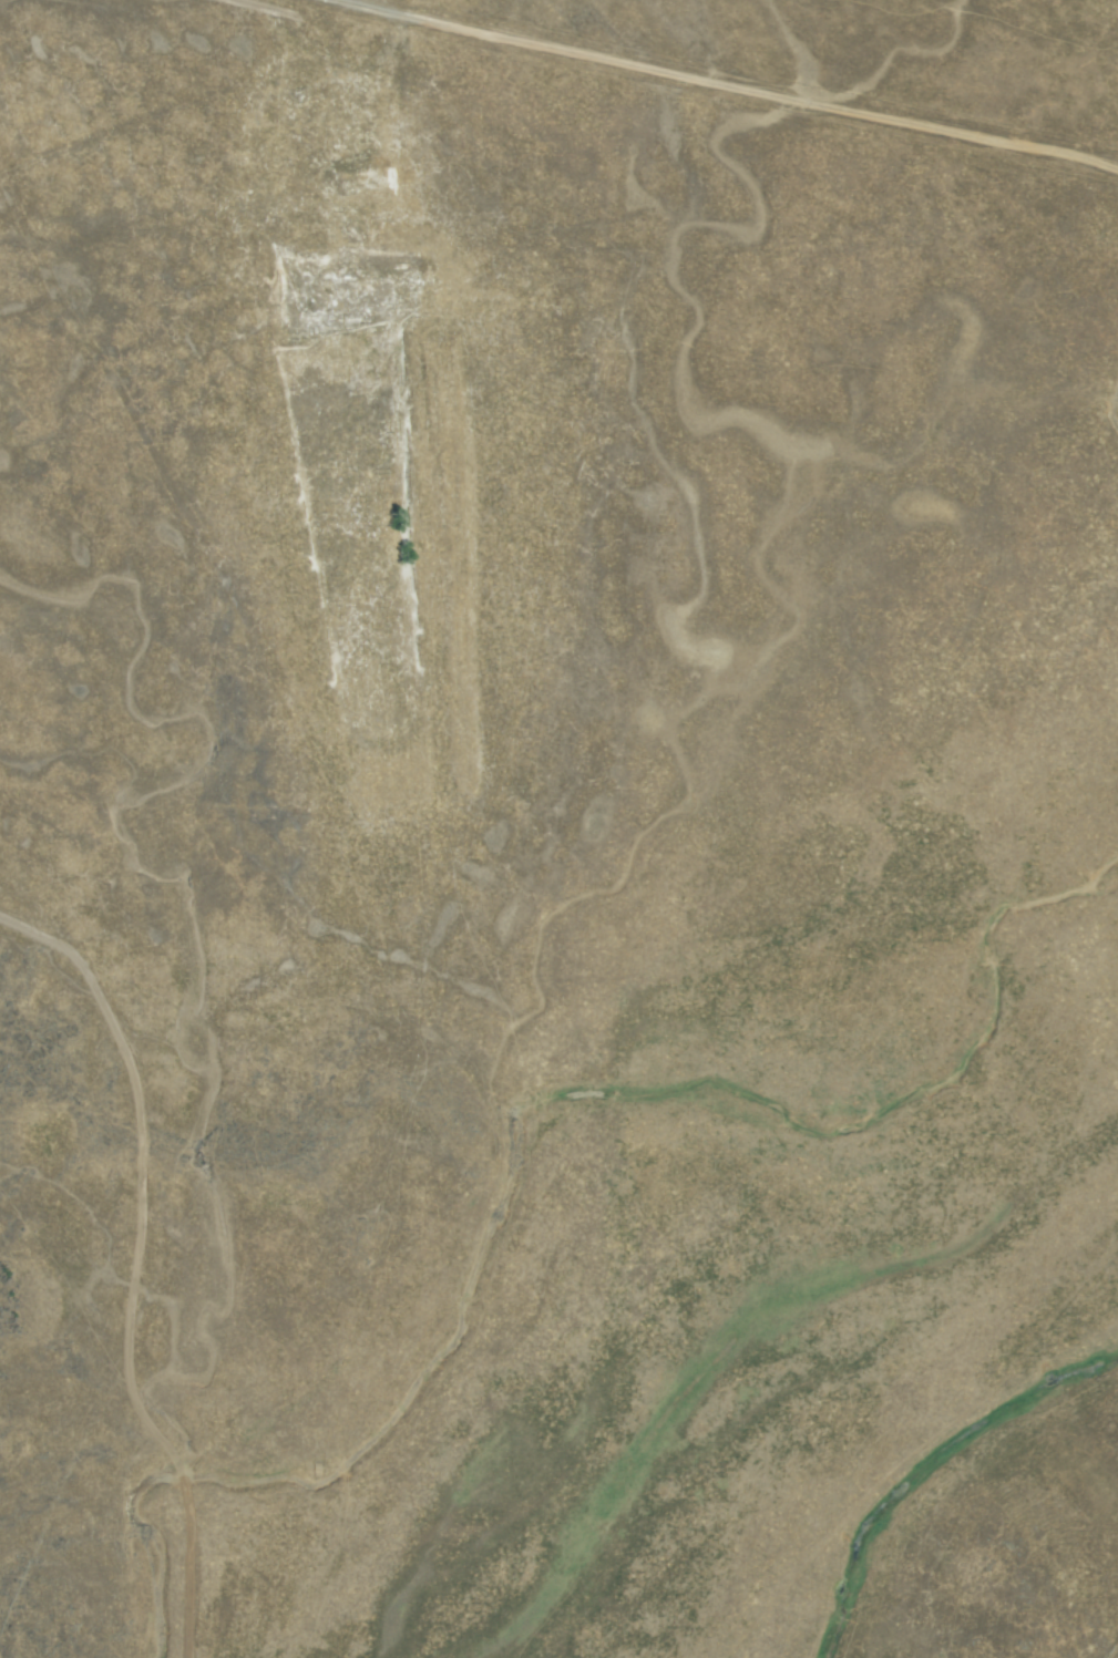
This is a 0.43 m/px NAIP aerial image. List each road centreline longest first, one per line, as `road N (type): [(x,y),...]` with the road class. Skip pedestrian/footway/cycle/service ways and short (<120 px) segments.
road 1 (track): [(313,0),(1117,171)]
road 2 (track): [(402,20),(394,55),(311,142),(277,238),(277,306),(339,688)]

